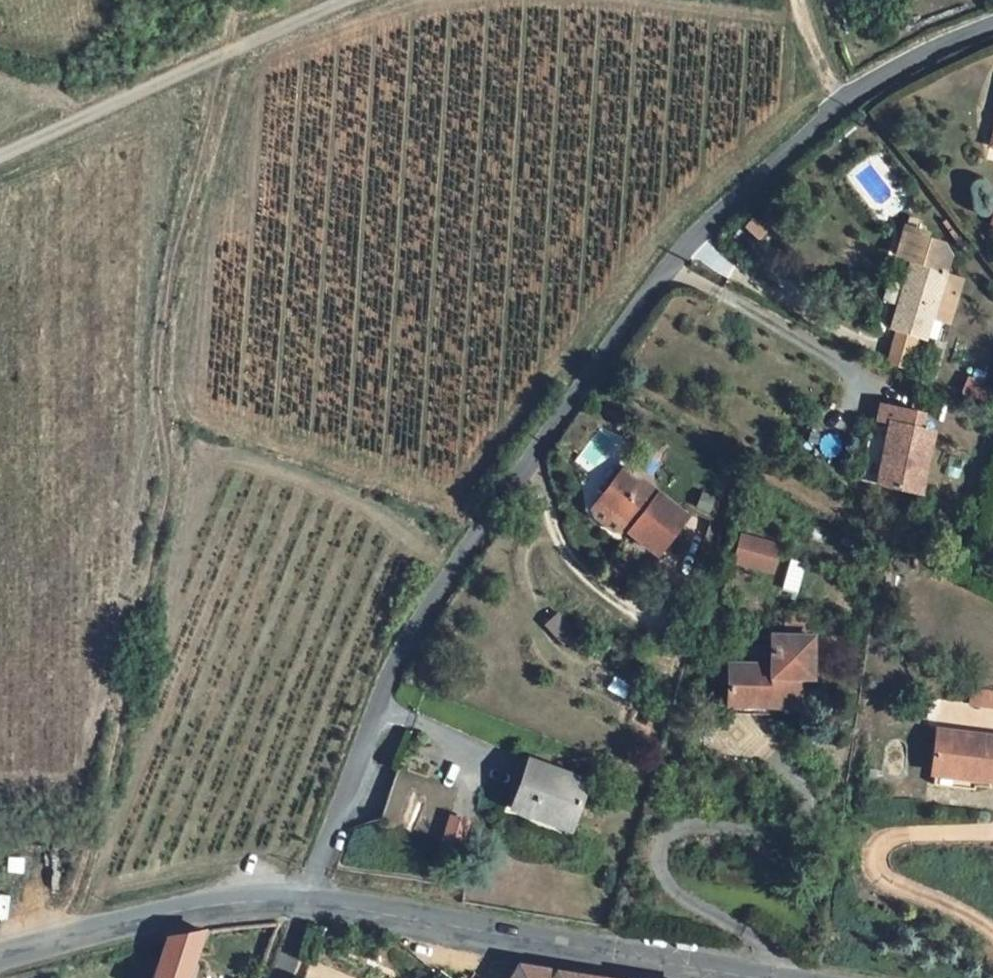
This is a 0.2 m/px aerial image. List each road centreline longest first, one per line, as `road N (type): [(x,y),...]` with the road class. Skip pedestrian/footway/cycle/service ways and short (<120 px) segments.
road 1 (unclassified): [(992,21),(841,106),(710,220),(640,301),(405,644),(310,899)]
road 2 (track): [(62,939),(104,807),(158,531),(168,459),(159,345),(217,54)]
road 3 (tertiary): [(783,977),(310,899)]
road 4 (track): [(0,152),(344,0)]
road 5 (tertiary): [(310,899),(198,907),(0,955)]

